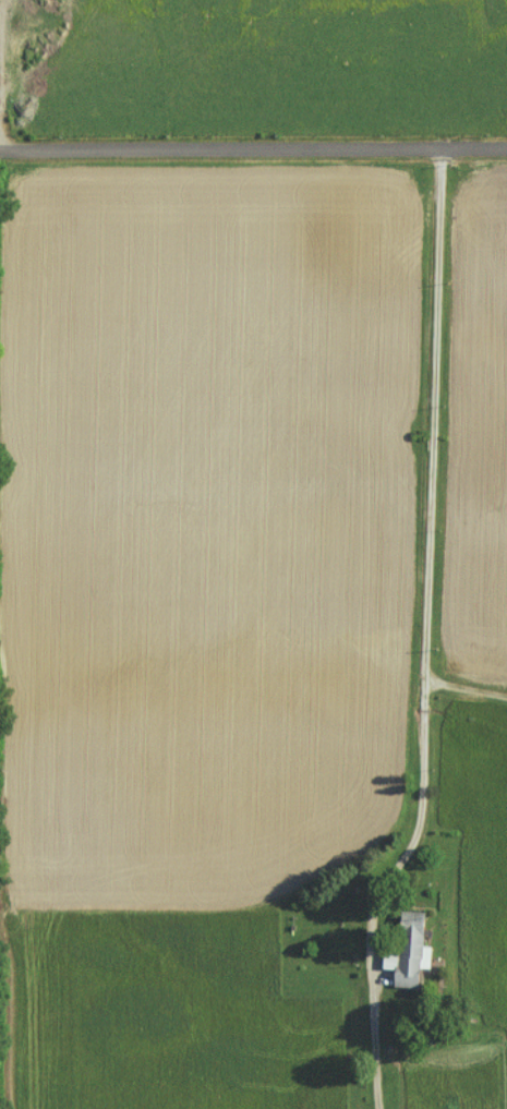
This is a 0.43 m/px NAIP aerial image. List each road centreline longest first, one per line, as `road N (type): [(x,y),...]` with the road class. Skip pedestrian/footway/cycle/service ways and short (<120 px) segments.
road 1 (residential): [(0,135),(506,134)]
road 2 (residential): [(420,822),(372,928),(377,1108)]

